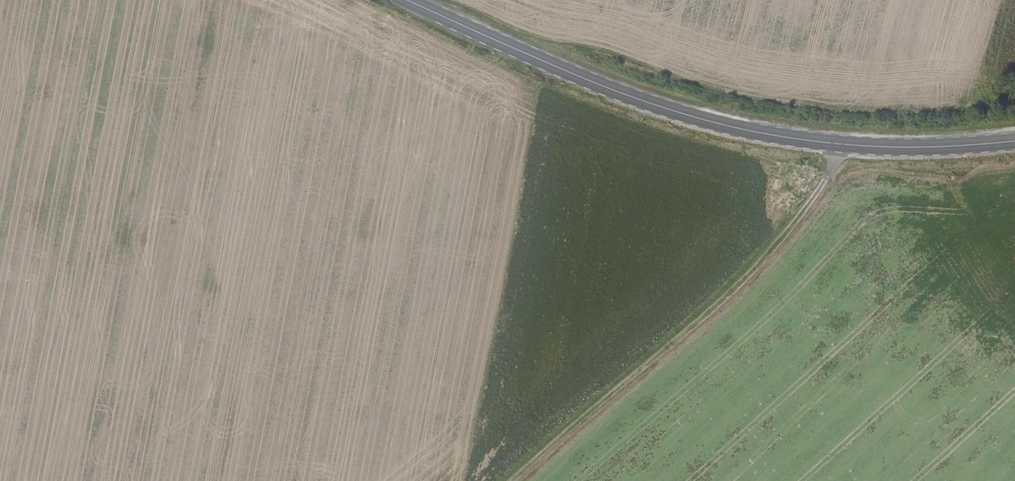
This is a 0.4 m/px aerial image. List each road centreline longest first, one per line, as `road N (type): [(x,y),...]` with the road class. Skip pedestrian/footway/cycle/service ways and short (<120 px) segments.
road 1 (primary): [(411,0),(534,60),(727,127),(822,146),(933,150),(1014,141)]
road 2 (track): [(513,480),(774,253),(836,164),(837,146)]

